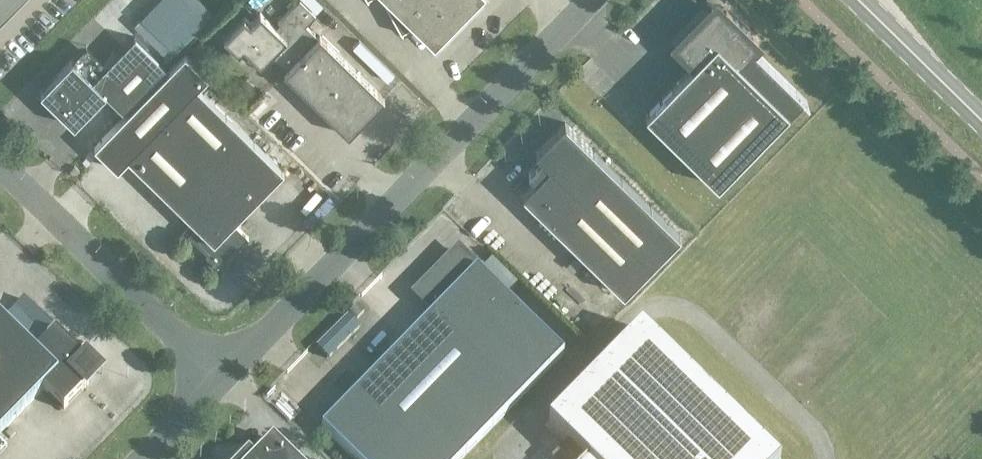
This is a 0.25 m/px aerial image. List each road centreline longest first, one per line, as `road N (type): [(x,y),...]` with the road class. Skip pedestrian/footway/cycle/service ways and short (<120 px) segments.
road 1 (unclassified): [(221,388),(590,0)]
road 2 (unclassified): [(221,388),(0,171)]
road 3 (tertiary): [(981,121),(858,0)]

